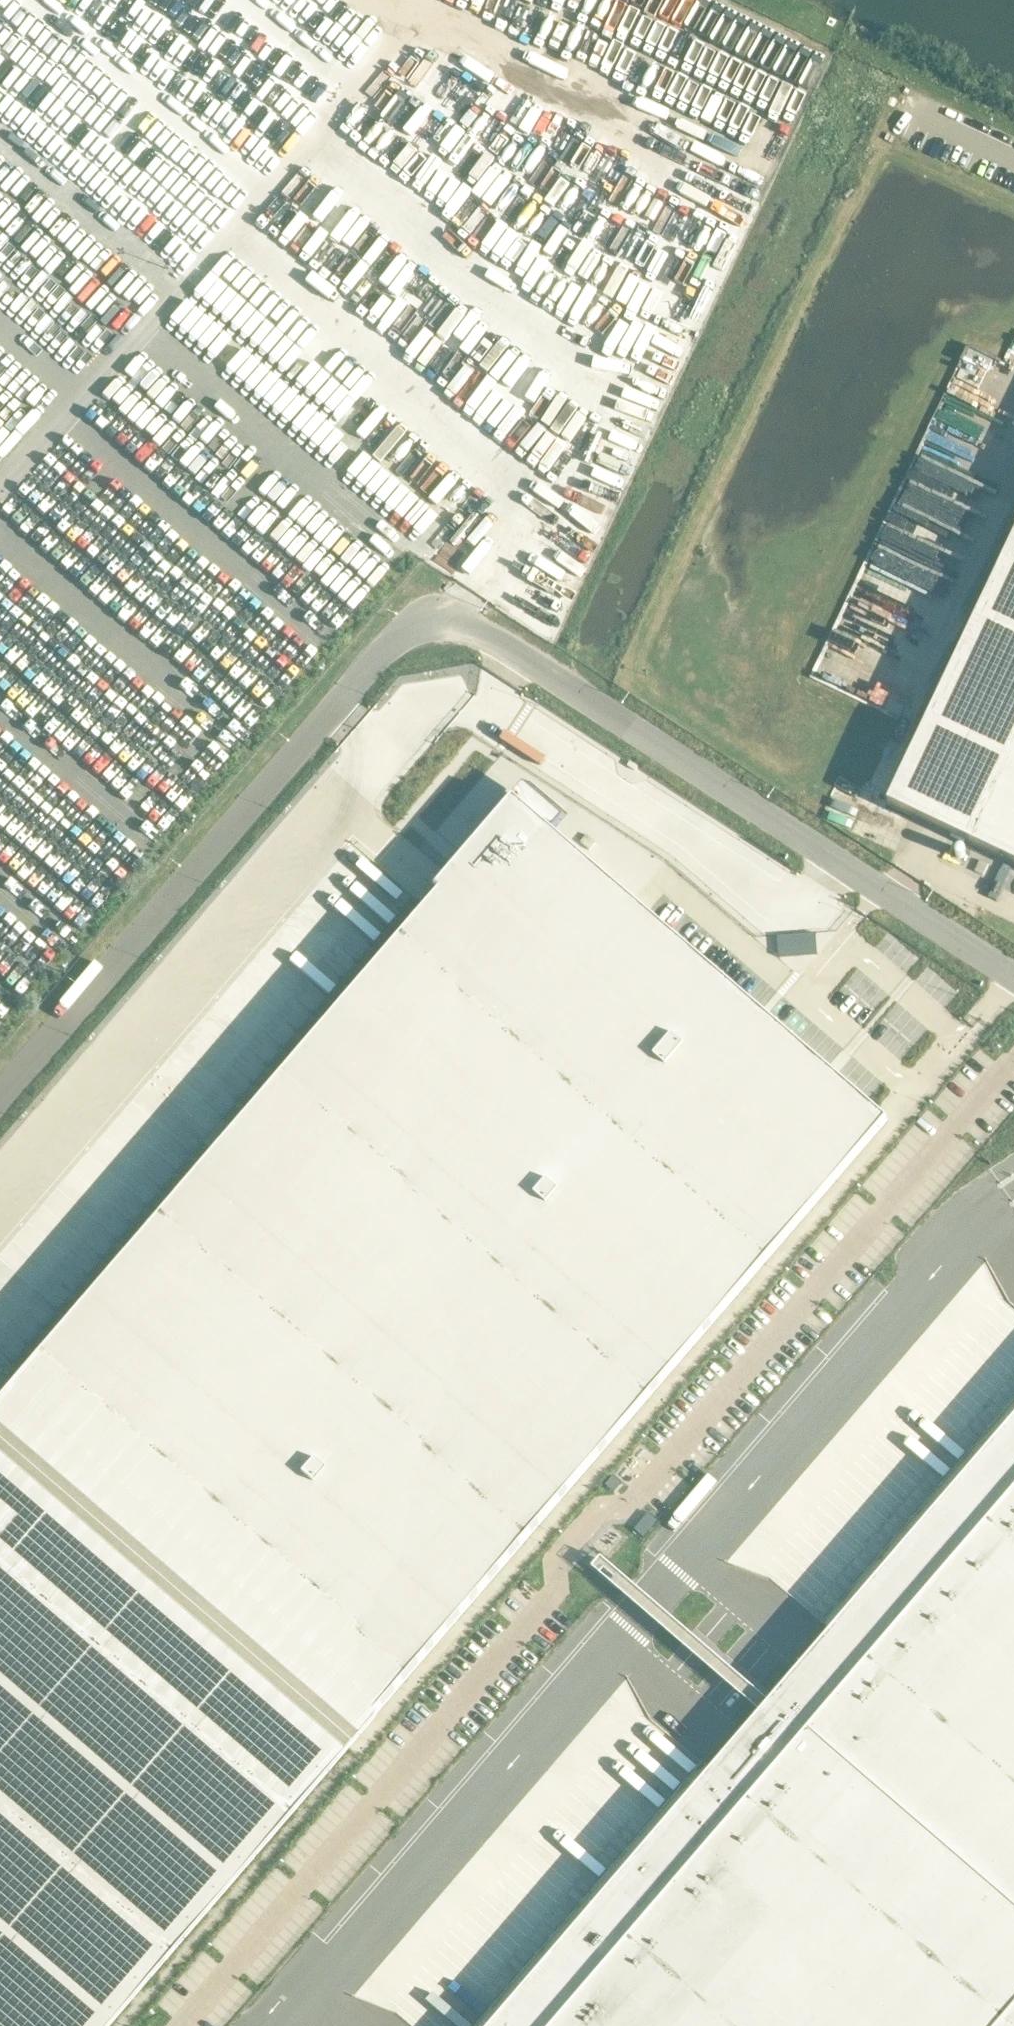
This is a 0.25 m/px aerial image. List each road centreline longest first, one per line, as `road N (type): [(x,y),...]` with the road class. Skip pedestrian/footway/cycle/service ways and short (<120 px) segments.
road 1 (unclassified): [(1013,975),(500,640),(451,623),(402,632),(385,650),(0,1096)]

